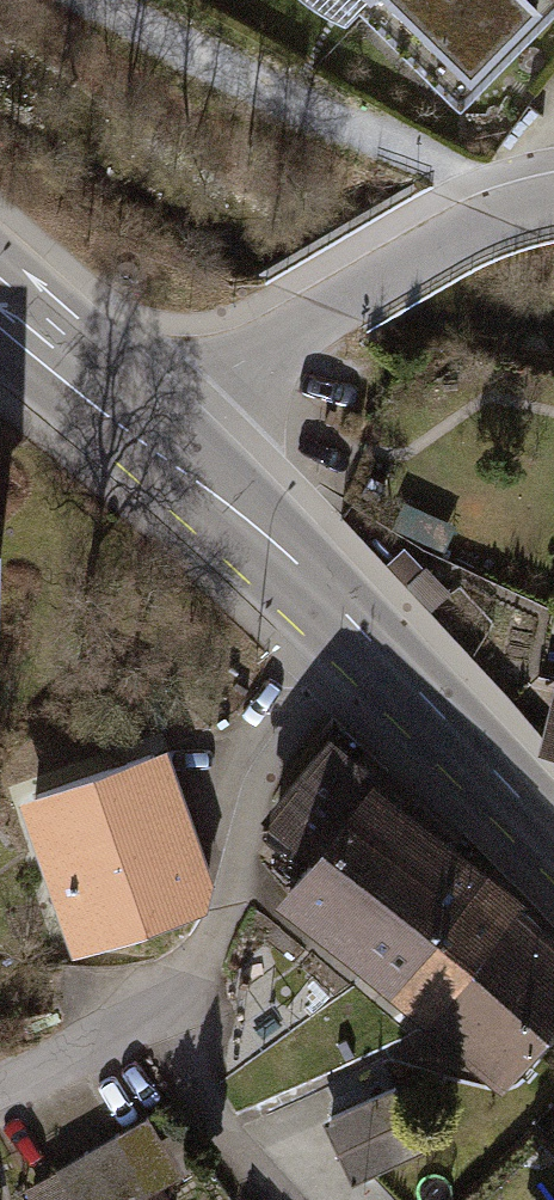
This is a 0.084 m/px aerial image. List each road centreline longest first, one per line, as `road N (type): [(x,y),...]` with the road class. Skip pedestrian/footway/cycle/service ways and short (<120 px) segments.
road 1 (residential): [(357,629),(226,786),(224,913),(158,1027),(0,1104)]
road 2 (residential): [(158,443),(301,328),(488,223),(553,205)]
road 3 (secondary): [(357,629),(553,839)]
road 4 (secondary): [(158,443),(357,629)]
road 5 (secondary): [(0,308),(158,443)]

